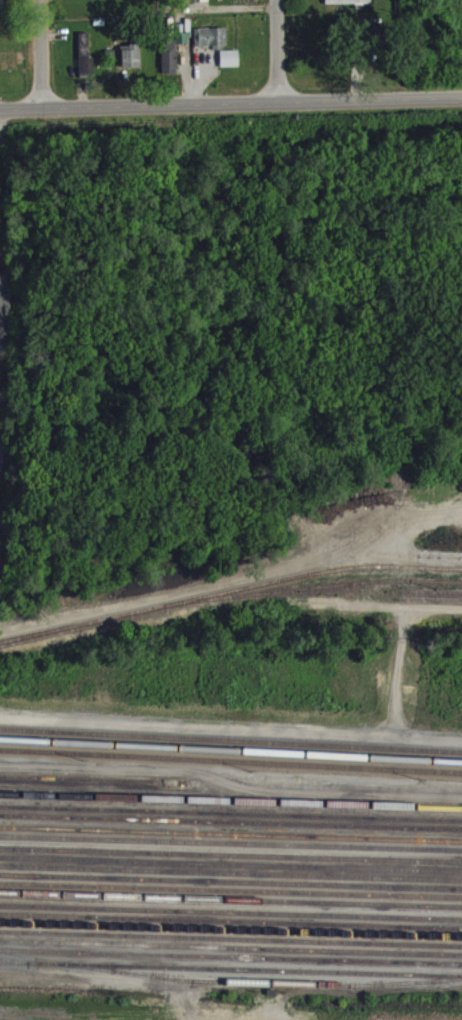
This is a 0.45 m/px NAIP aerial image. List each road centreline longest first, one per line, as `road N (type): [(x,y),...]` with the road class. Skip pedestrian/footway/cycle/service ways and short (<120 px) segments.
road 1 (tertiary): [(0,109),(461,98)]

